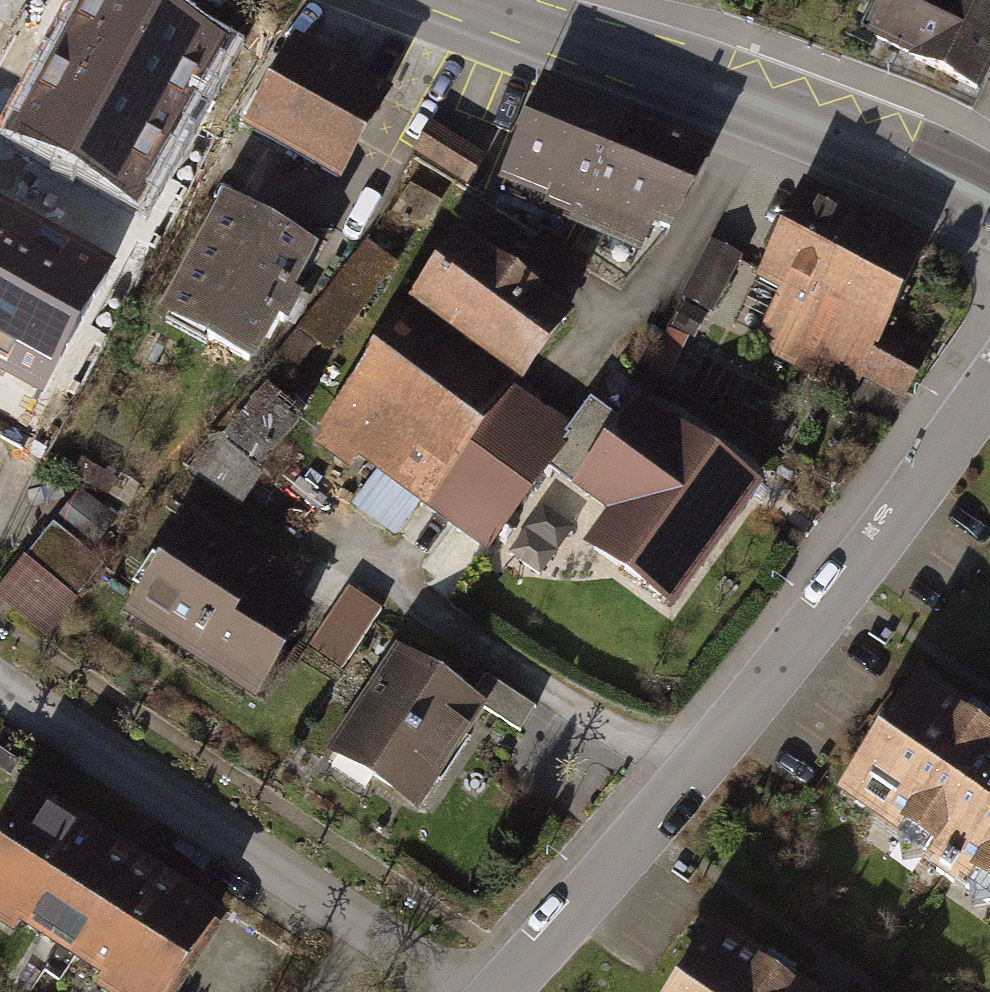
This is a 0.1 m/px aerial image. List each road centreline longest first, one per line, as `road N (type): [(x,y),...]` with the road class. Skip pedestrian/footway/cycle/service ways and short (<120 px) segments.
road 1 (residential): [(499,991),(844,585),(989,383)]
road 2 (tertiary): [(989,203),(937,171),(481,0)]

